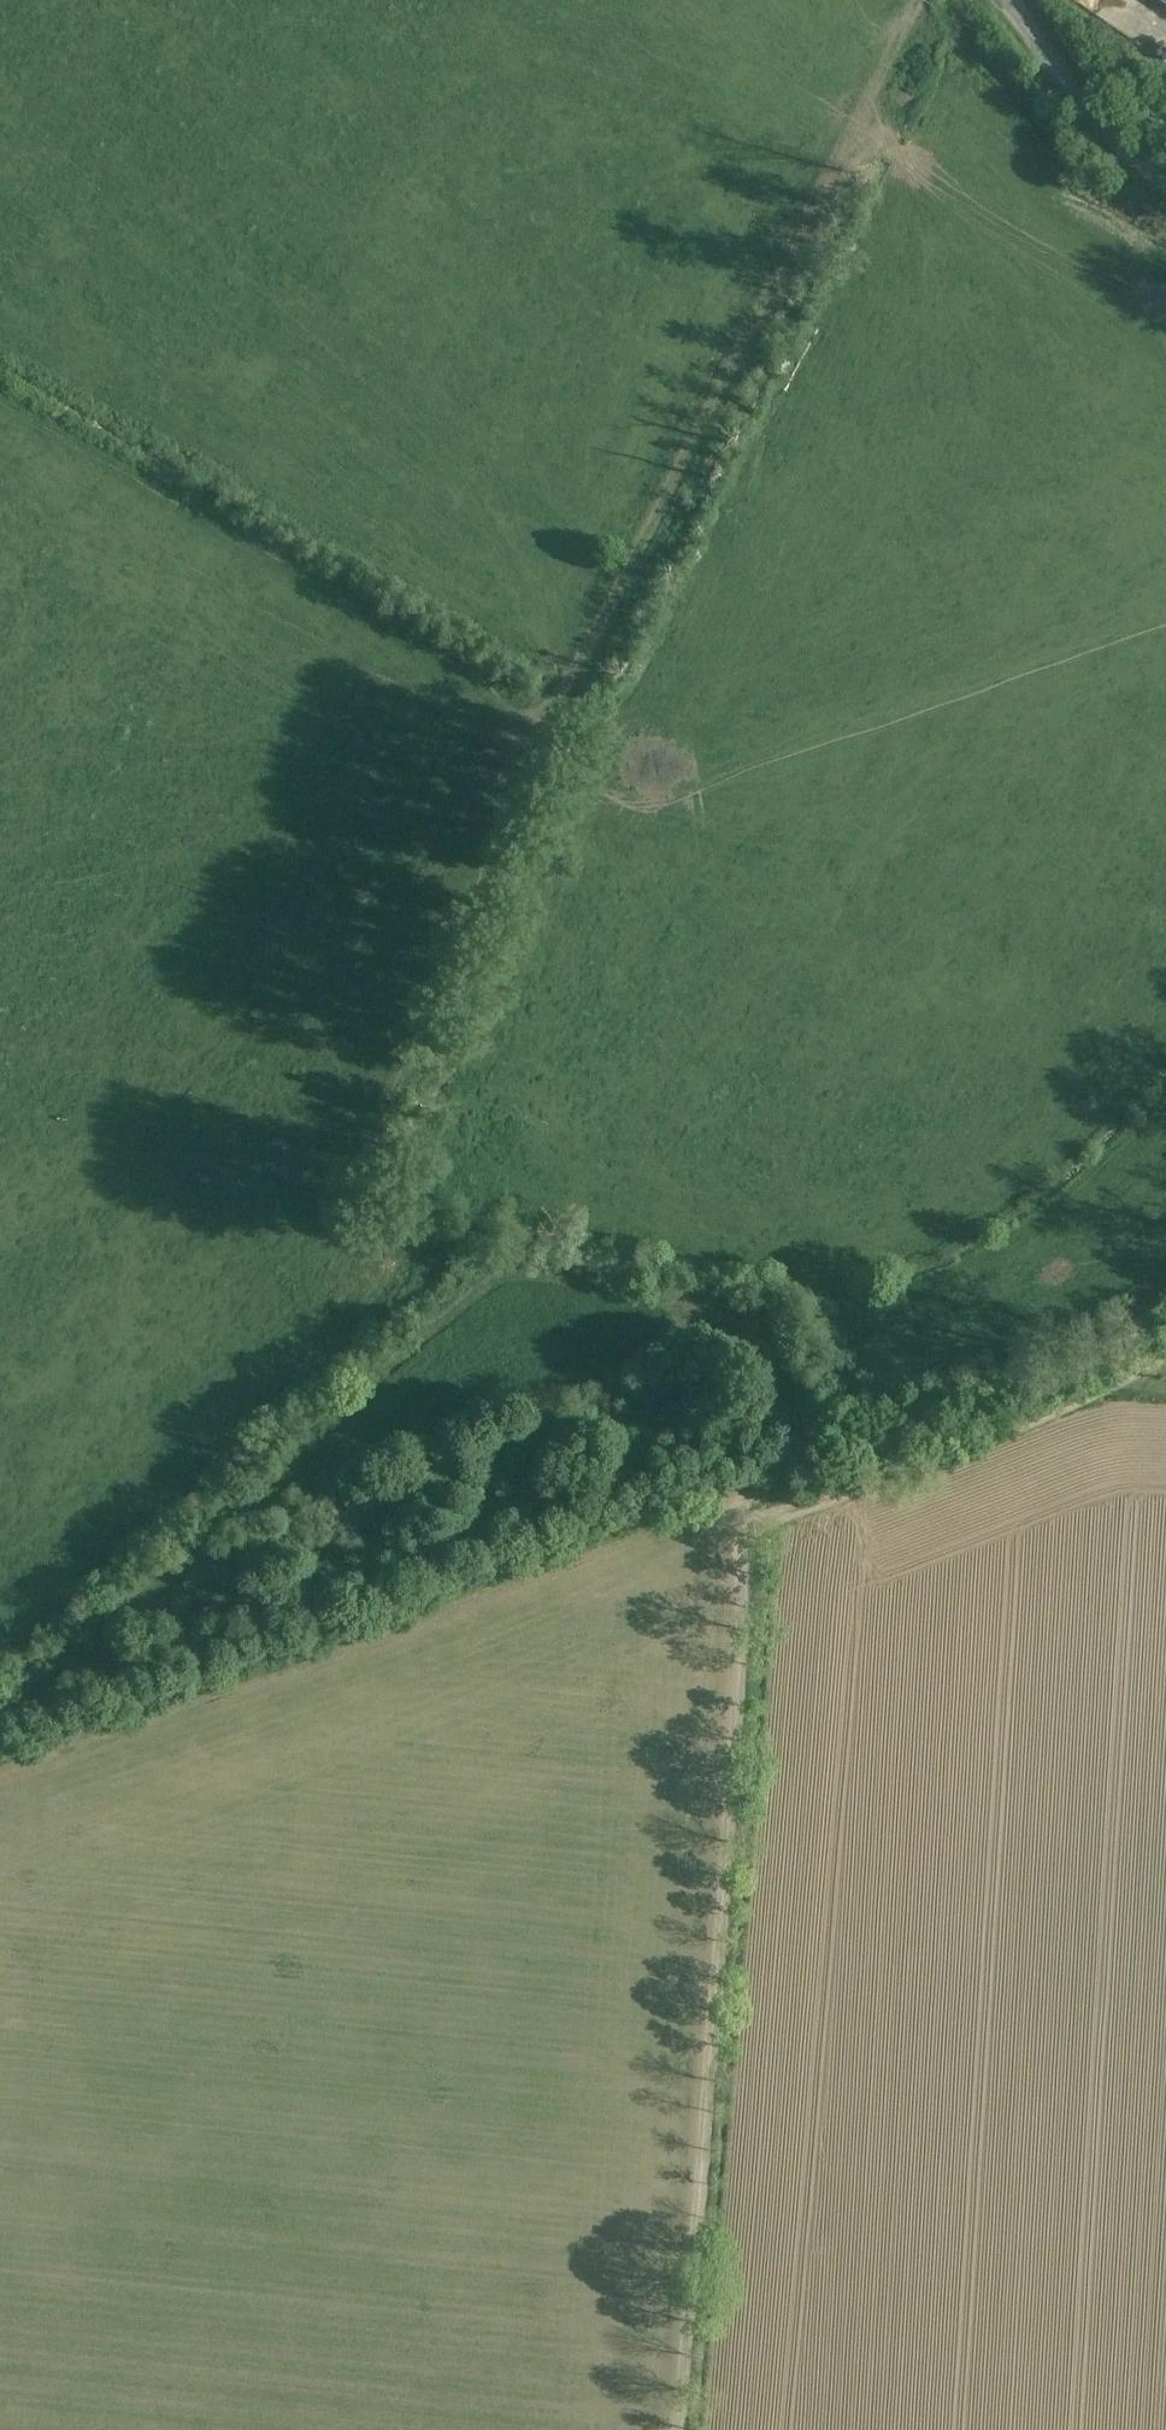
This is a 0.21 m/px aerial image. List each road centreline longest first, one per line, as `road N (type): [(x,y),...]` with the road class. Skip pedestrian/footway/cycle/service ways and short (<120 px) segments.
road 1 (track): [(679,2429),(743,1667),(740,1548),(782,1516),(1101,1380),(1165,1343)]
road 2 (unclassified): [(1165,186),(1128,164),(1057,79),(1005,0)]

